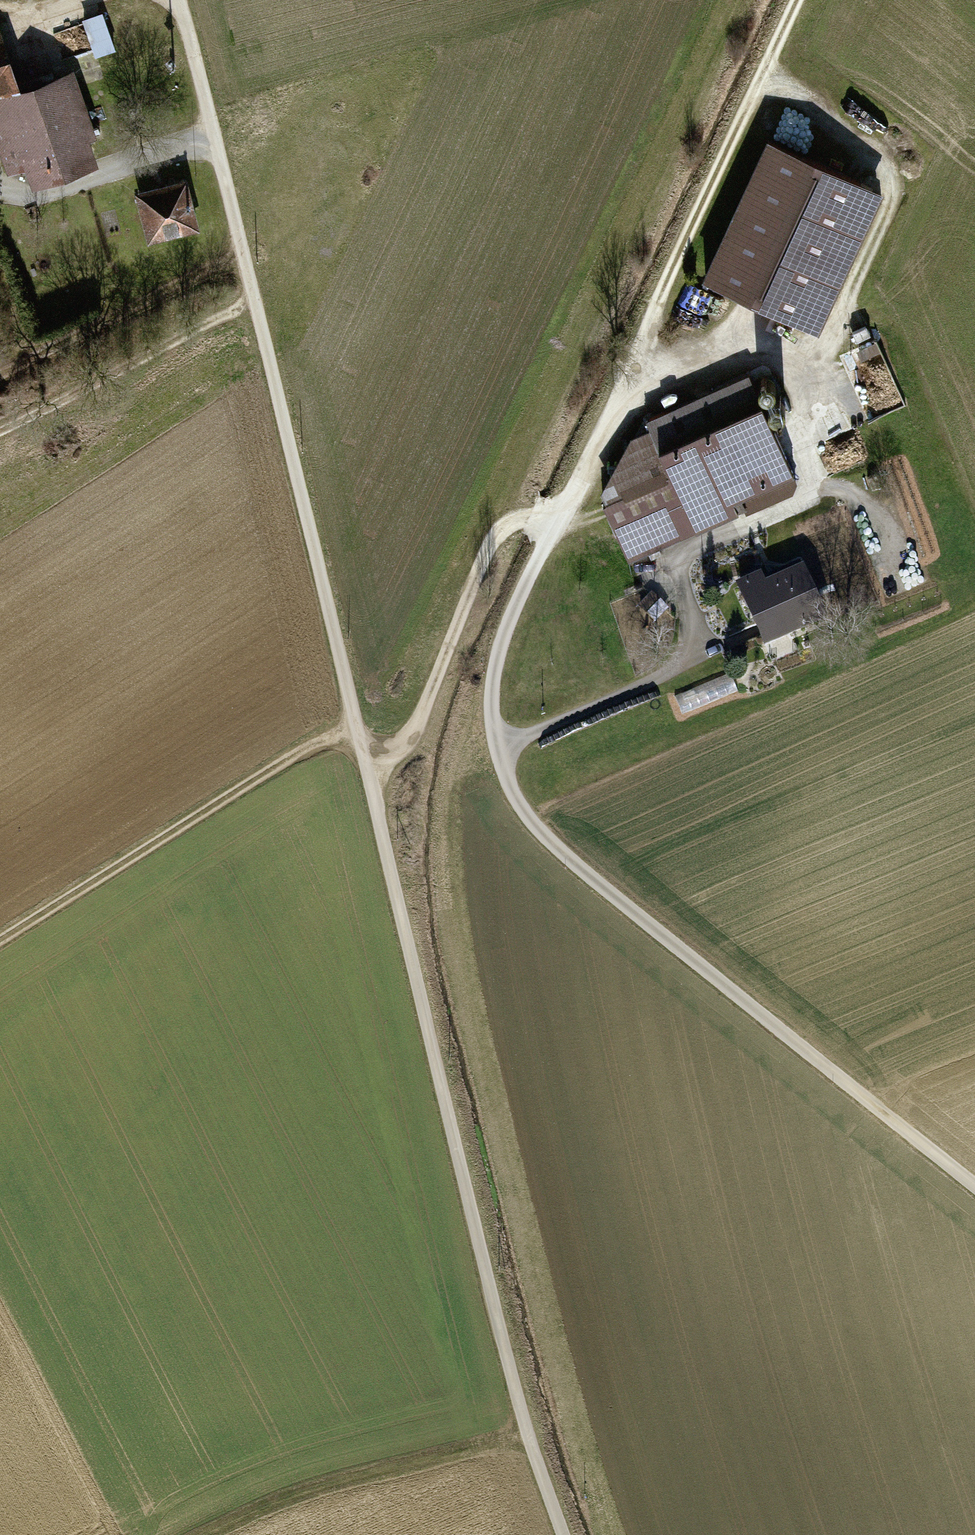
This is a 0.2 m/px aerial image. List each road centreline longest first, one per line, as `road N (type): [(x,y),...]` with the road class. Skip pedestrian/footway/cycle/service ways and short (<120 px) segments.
road 1 (track): [(564,1534),(519,1412),(461,1185),(181,0)]
road 2 (track): [(796,0),(499,648),(490,699),(496,744),(503,777),(550,843),(974,1185)]
road 3 (track): [(496,744),(664,679),(690,642),(681,572),(691,551),(785,508),(808,481),(815,352)]
road 4 (track): [(761,82),(885,150),(897,176),(815,352),(778,361),(638,352)]
road 5 (track): [(0,942),(305,749),(355,726)]
road 6 (track): [(198,1534),(349,1476),(527,1434)]
road 7 (track): [(367,770),(413,732),(491,542),(522,518),(558,526)]
road 8 (track): [(256,299),(0,430)]

